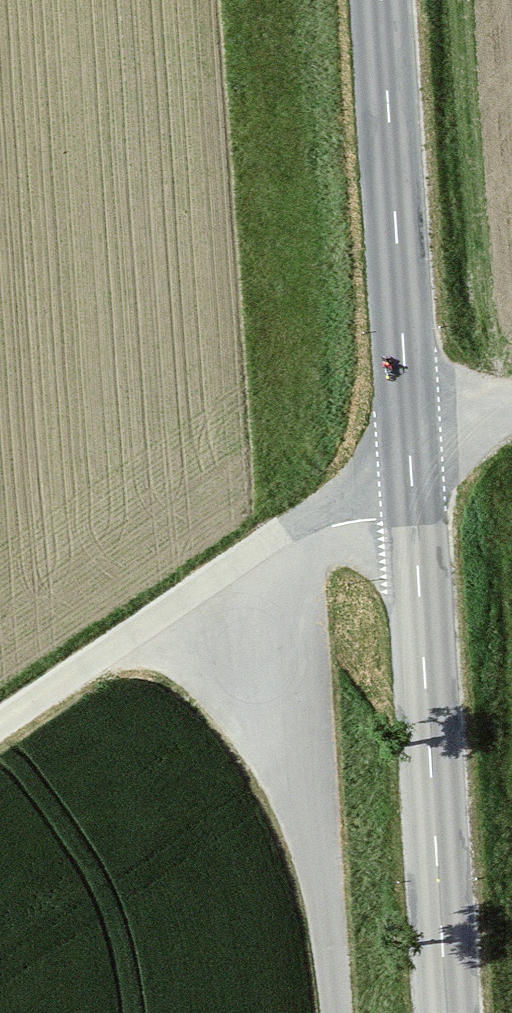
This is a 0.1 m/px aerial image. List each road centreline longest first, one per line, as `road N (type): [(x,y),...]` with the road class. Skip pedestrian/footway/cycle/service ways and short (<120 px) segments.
road 1 (tertiary): [(446,1012),(381,0)]
road 2 (track): [(0,725),(301,518),(511,415)]
road 3 (track): [(335,1012),(301,518)]

